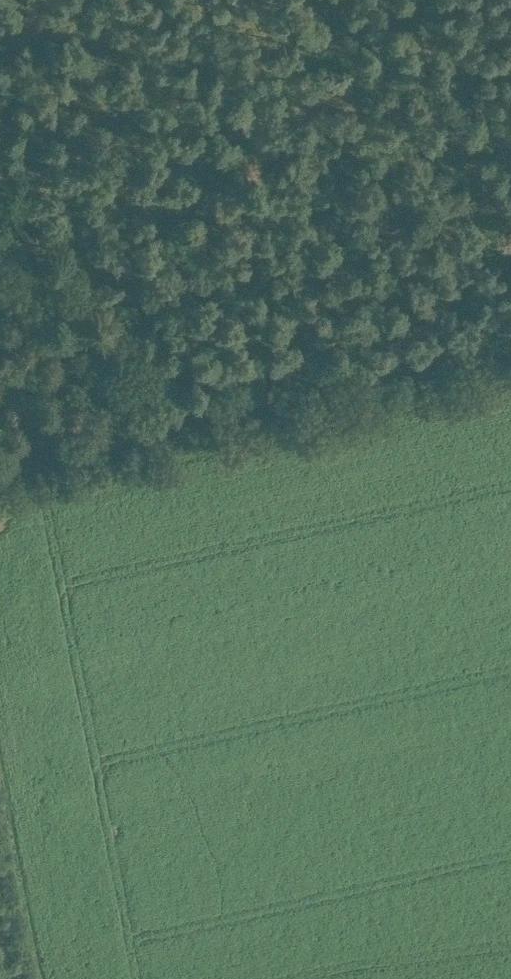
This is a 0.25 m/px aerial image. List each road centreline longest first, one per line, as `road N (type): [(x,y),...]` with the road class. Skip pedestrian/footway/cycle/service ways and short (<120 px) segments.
road 1 (track): [(155,418),(0,196)]

